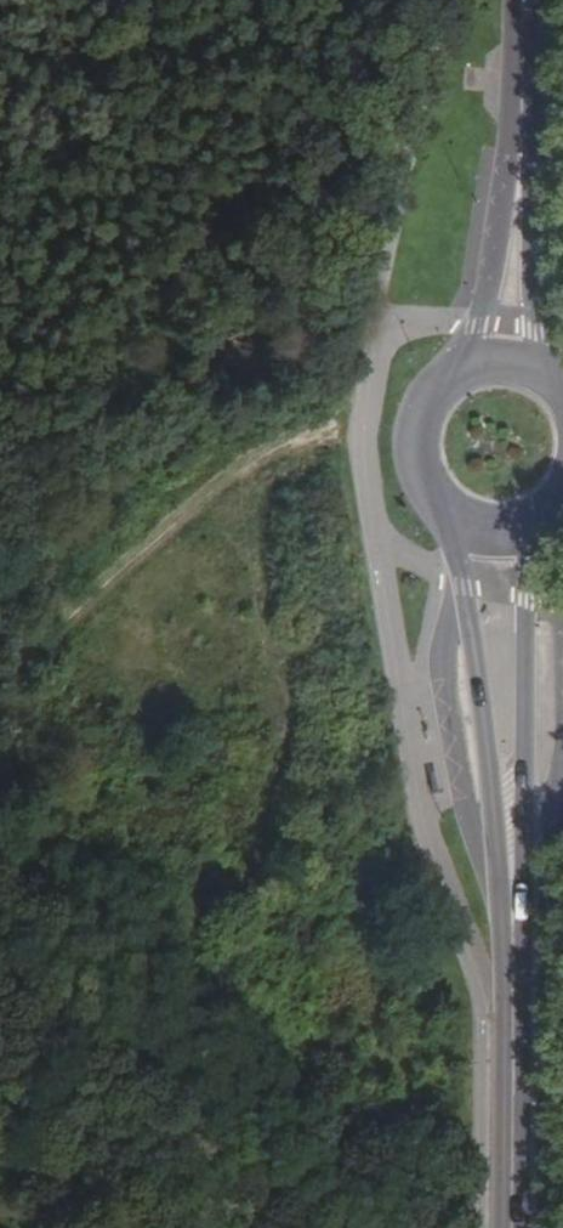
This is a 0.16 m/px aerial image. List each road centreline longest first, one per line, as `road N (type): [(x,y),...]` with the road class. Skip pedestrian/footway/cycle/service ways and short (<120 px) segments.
road 1 (secondary): [(456,532),(483,732),(512,1176)]
road 2 (secondary): [(512,1176),(532,534)]
road 3 (secondary): [(551,379),(538,322),(527,0)]
road 4 (secondary): [(521,0),(504,185),(475,363)]
road 5 (secondary): [(475,363),(435,385),(409,430),(415,489),(456,532)]

